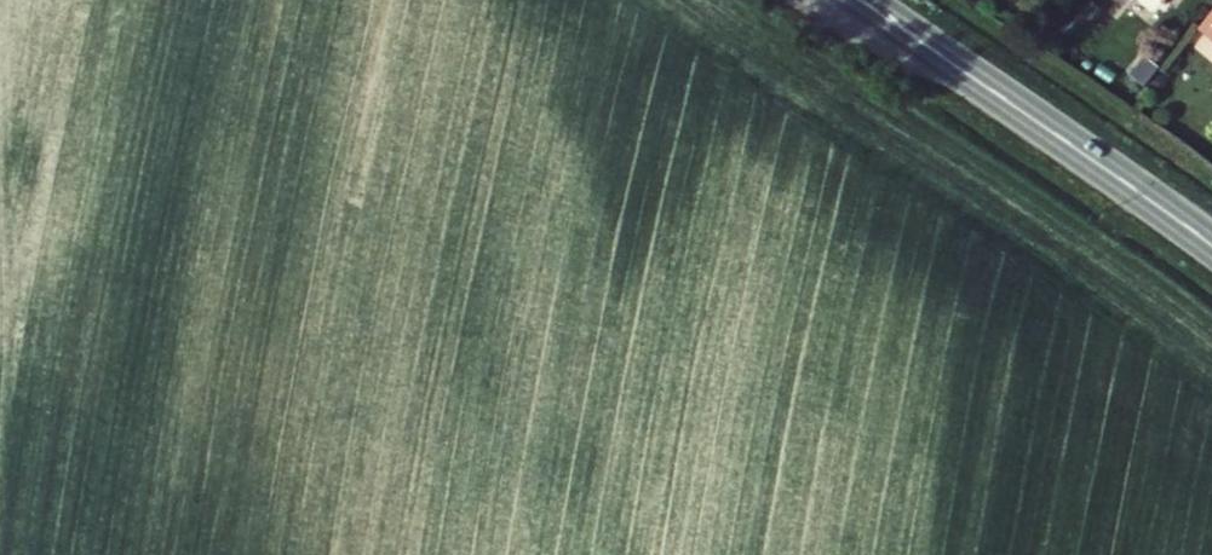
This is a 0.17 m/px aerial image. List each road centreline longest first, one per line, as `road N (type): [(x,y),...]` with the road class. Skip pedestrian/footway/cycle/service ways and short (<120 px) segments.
road 1 (tertiary): [(859,0),(1211,246)]

